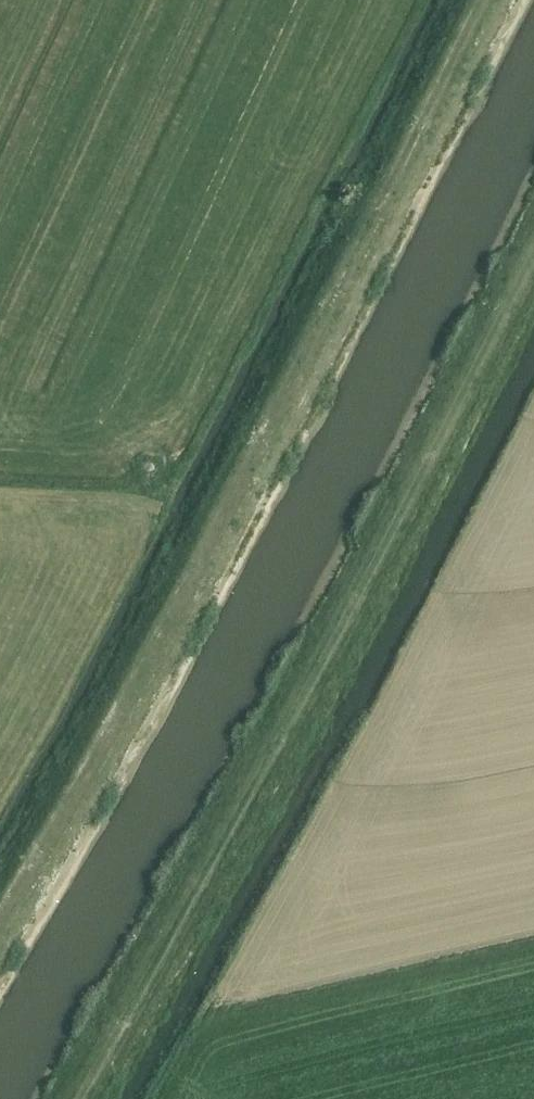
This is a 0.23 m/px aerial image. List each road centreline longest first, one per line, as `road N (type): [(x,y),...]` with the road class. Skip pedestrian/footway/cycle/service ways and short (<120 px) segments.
road 1 (track): [(503,0),(117,738),(0,940)]
road 2 (track): [(533,256),(83,1098)]

